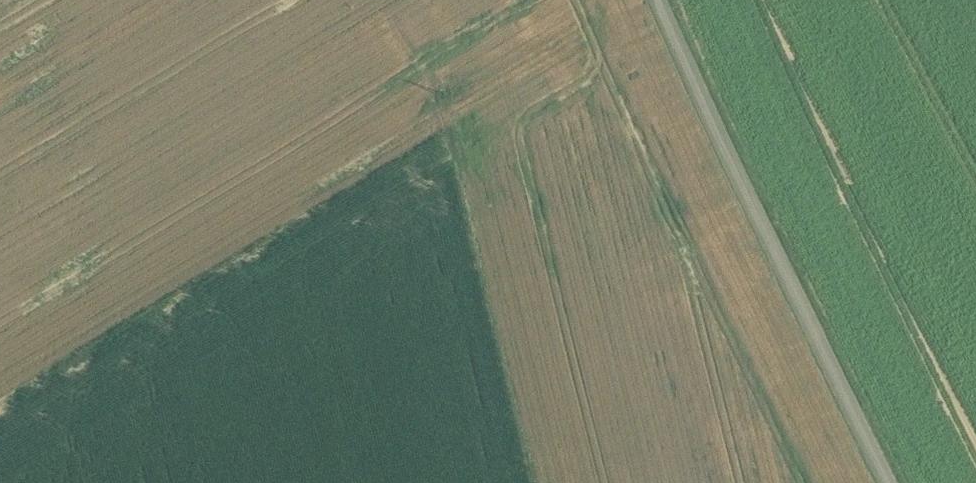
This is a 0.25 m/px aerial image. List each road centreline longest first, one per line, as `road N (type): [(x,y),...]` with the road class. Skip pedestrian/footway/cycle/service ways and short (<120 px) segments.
road 1 (unclassified): [(889,482),(648,0)]

